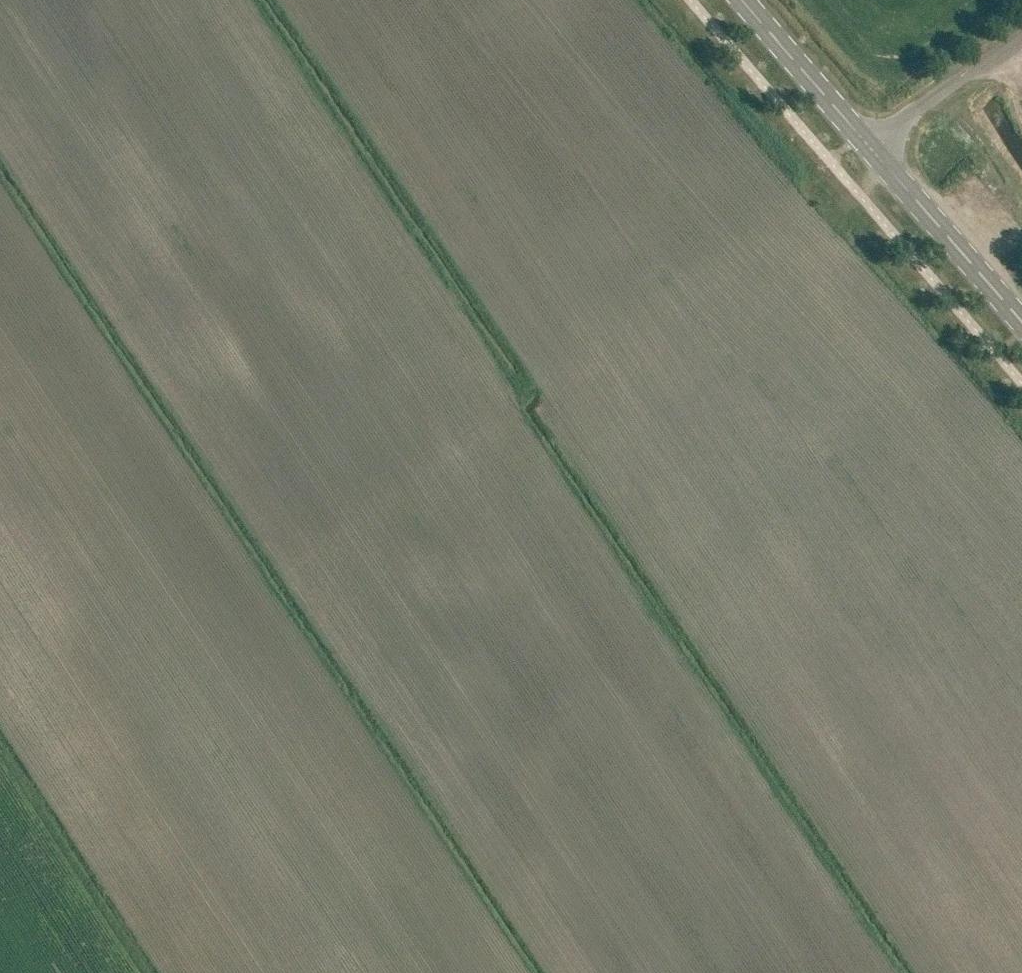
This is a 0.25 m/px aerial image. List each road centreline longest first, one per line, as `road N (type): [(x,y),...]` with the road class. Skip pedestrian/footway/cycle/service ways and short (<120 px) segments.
road 1 (primary): [(1021,319),(868,145)]
road 2 (primary): [(868,145),(746,0)]
road 3 (unclassified): [(868,145),(1021,37)]

